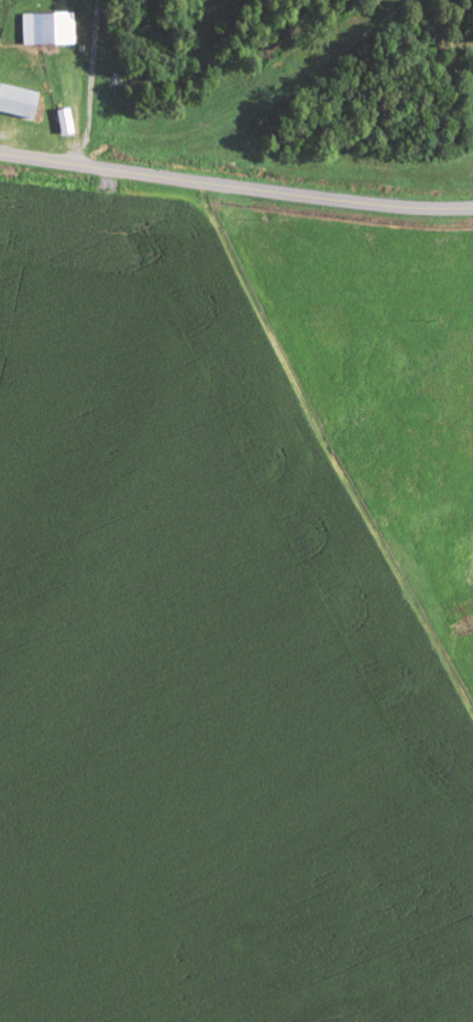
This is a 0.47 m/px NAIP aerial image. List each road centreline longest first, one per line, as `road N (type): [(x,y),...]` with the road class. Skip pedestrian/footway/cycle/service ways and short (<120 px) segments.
road 1 (secondary): [(472,207),(375,205),(0,155)]

